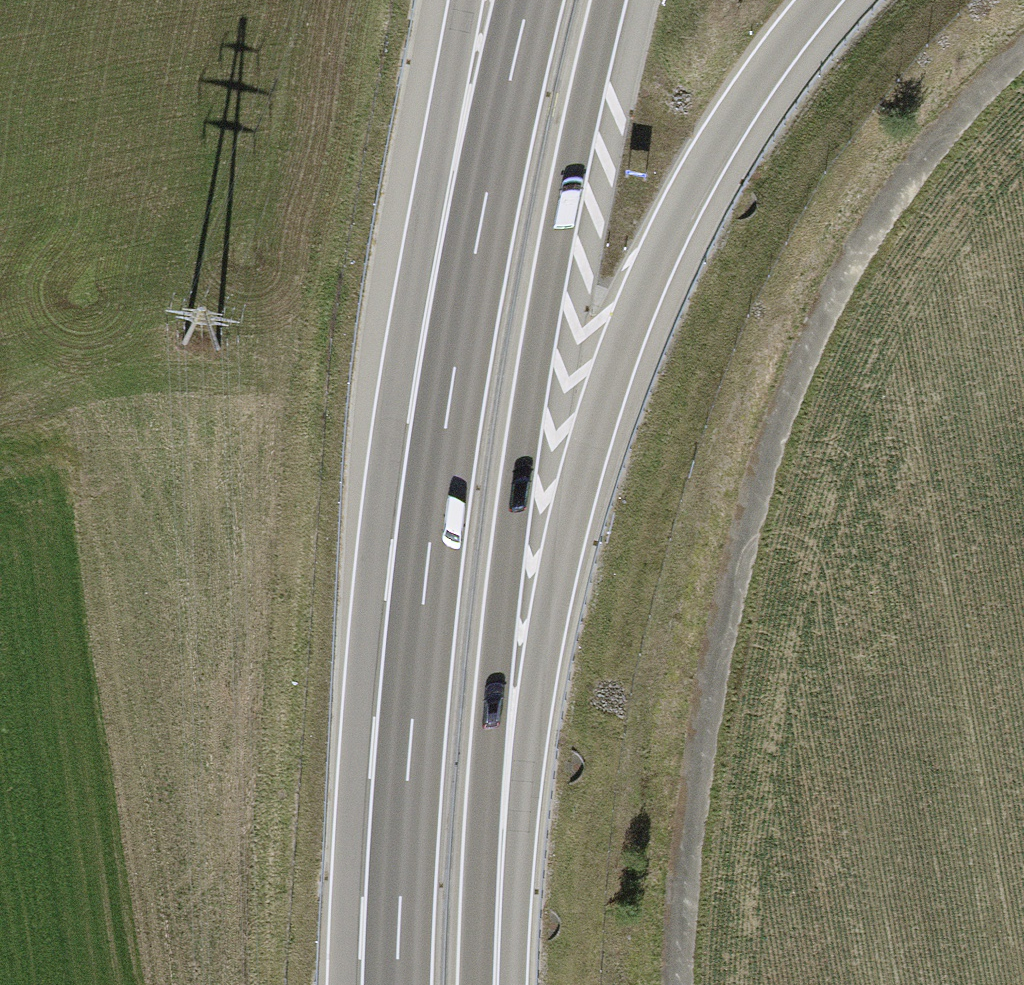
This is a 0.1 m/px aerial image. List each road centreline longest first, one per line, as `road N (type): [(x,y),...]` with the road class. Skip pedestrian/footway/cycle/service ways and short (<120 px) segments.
road 1 (trunk): [(491,984),(560,564),(614,365),(697,175),(819,0)]
road 2 (track): [(684,984),(693,852),(719,674),(760,498),(796,388),(845,282),(912,181),(1023,59)]
road 3 (trunk): [(477,984),(490,736),(517,488),(552,261),(610,0)]
road 4 (trunk): [(530,0),(451,388),(408,776)]
road 5 (trunk): [(469,0),(420,439),(408,776)]
road 6 (trunk): [(408,776),(398,984)]

